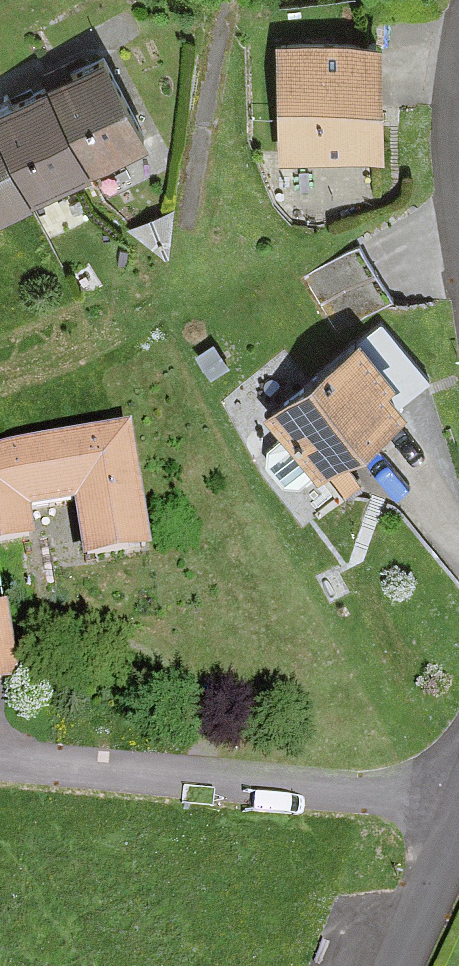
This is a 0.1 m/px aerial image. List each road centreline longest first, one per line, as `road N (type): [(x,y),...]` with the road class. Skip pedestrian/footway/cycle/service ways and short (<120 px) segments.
road 1 (residential): [(458,794),(0,761)]
road 2 (residential): [(458,826),(400,965)]

